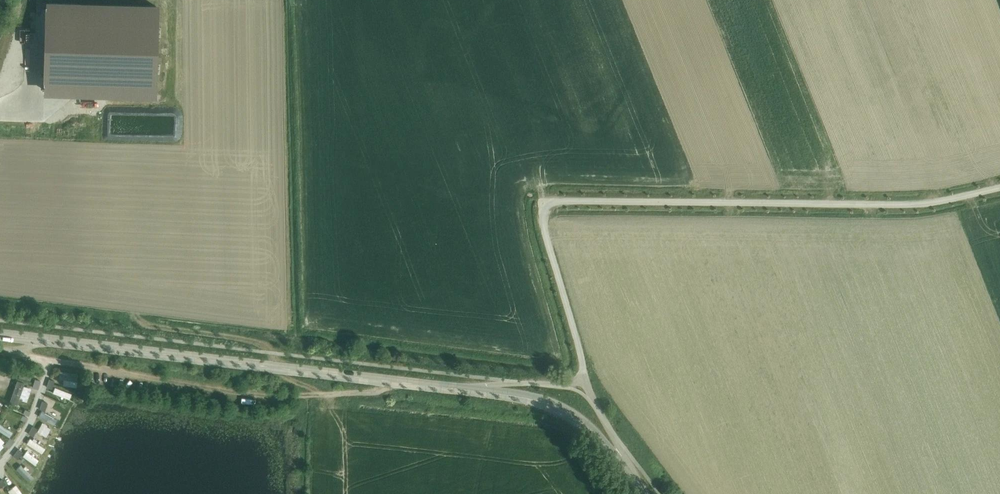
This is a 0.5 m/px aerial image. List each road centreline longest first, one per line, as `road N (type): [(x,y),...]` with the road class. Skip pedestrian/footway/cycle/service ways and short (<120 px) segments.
road 1 (unclassified): [(999,190),(877,208),(548,206),(546,232),(579,346),(583,394)]
road 2 (tertiary): [(0,334),(386,381)]
road 3 (track): [(51,360),(306,397)]
road 4 (tertiary): [(626,471),(560,407),(474,391)]

